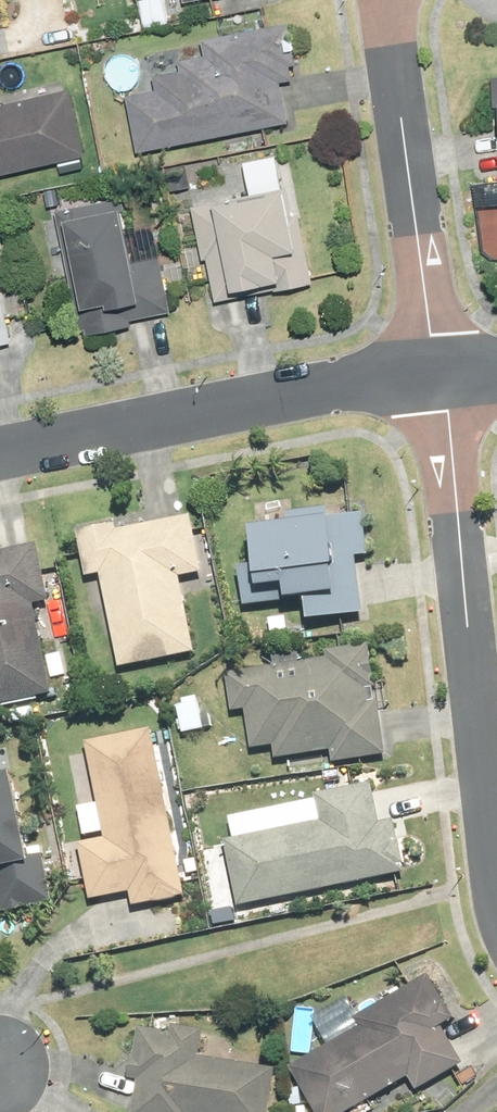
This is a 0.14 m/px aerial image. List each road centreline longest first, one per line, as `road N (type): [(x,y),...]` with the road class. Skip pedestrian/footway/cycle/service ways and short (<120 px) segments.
road 1 (residential): [(441,372),(496,885)]
road 2 (residential): [(0,452),(441,372)]
road 3 (residential): [(441,372),(387,31)]

